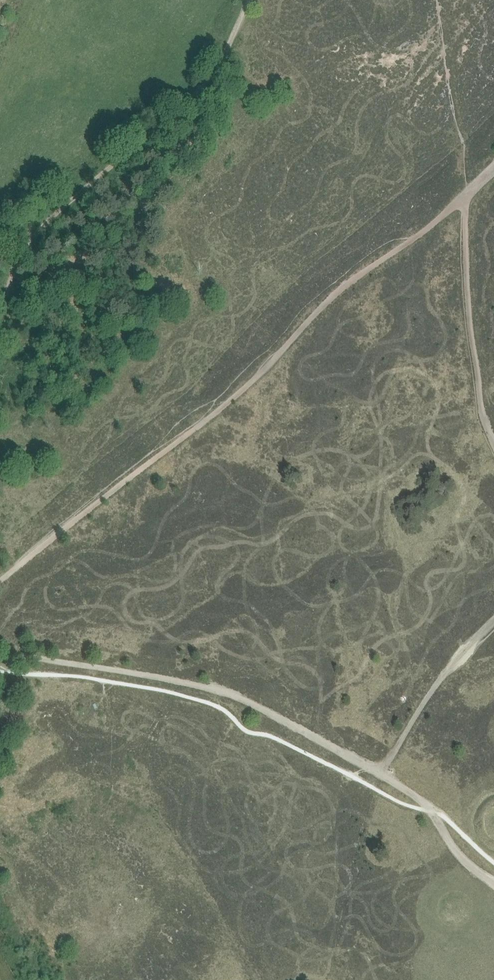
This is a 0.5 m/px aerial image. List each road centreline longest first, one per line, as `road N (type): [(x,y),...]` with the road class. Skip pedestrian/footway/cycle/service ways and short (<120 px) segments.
road 1 (track): [(381,773),(280,717),(193,685),(0,659)]
road 2 (track): [(0,308),(43,226),(206,78),(251,0)]
road 3 (track): [(493,887),(454,853),(429,809),(381,773)]

